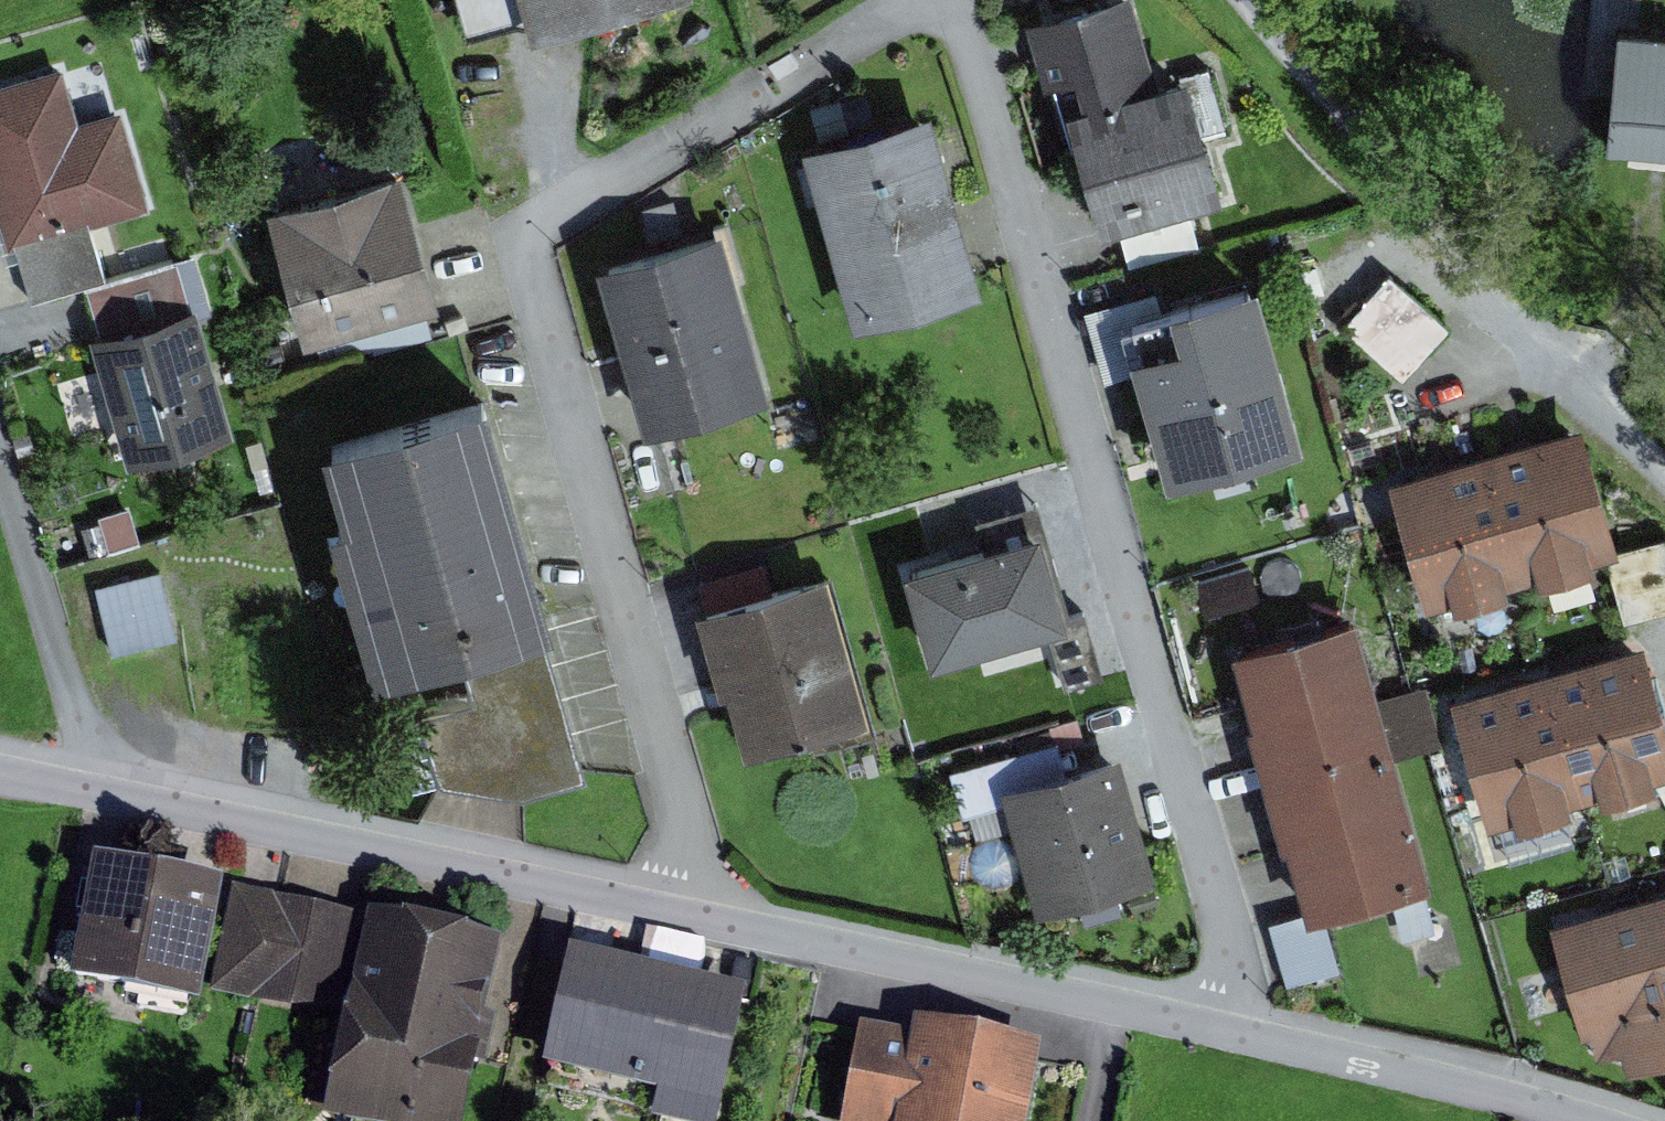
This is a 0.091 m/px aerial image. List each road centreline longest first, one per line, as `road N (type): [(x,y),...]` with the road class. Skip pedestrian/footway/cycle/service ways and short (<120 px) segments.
road 1 (residential): [(709,906),(540,285),(572,198),(909,22),(985,53),(1254,1022)]
road 2 (residential): [(709,906),(0,760)]
road 3 (residential): [(1241,0),(1664,482)]
road 4 (residential): [(1254,1022),(709,906)]
road 5 (residential): [(1611,1120),(1254,1022)]

